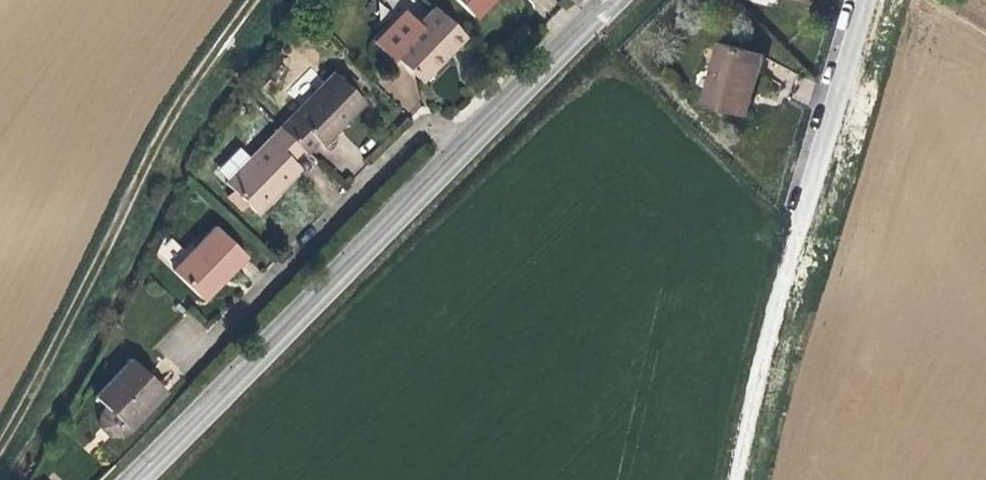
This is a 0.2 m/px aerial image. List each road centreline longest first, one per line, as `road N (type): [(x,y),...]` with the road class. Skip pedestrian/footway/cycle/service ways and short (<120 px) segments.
road 1 (residential): [(0,424),(208,72),(260,0)]
road 2 (tertiary): [(476,141),(139,479)]
road 3 (residential): [(476,141),(422,134),(407,144),(219,343),(184,348)]
road 4 (residential): [(788,238),(859,0)]
road 5 (track): [(788,238),(740,479)]
road 6 (tertiary): [(616,0),(476,141)]

